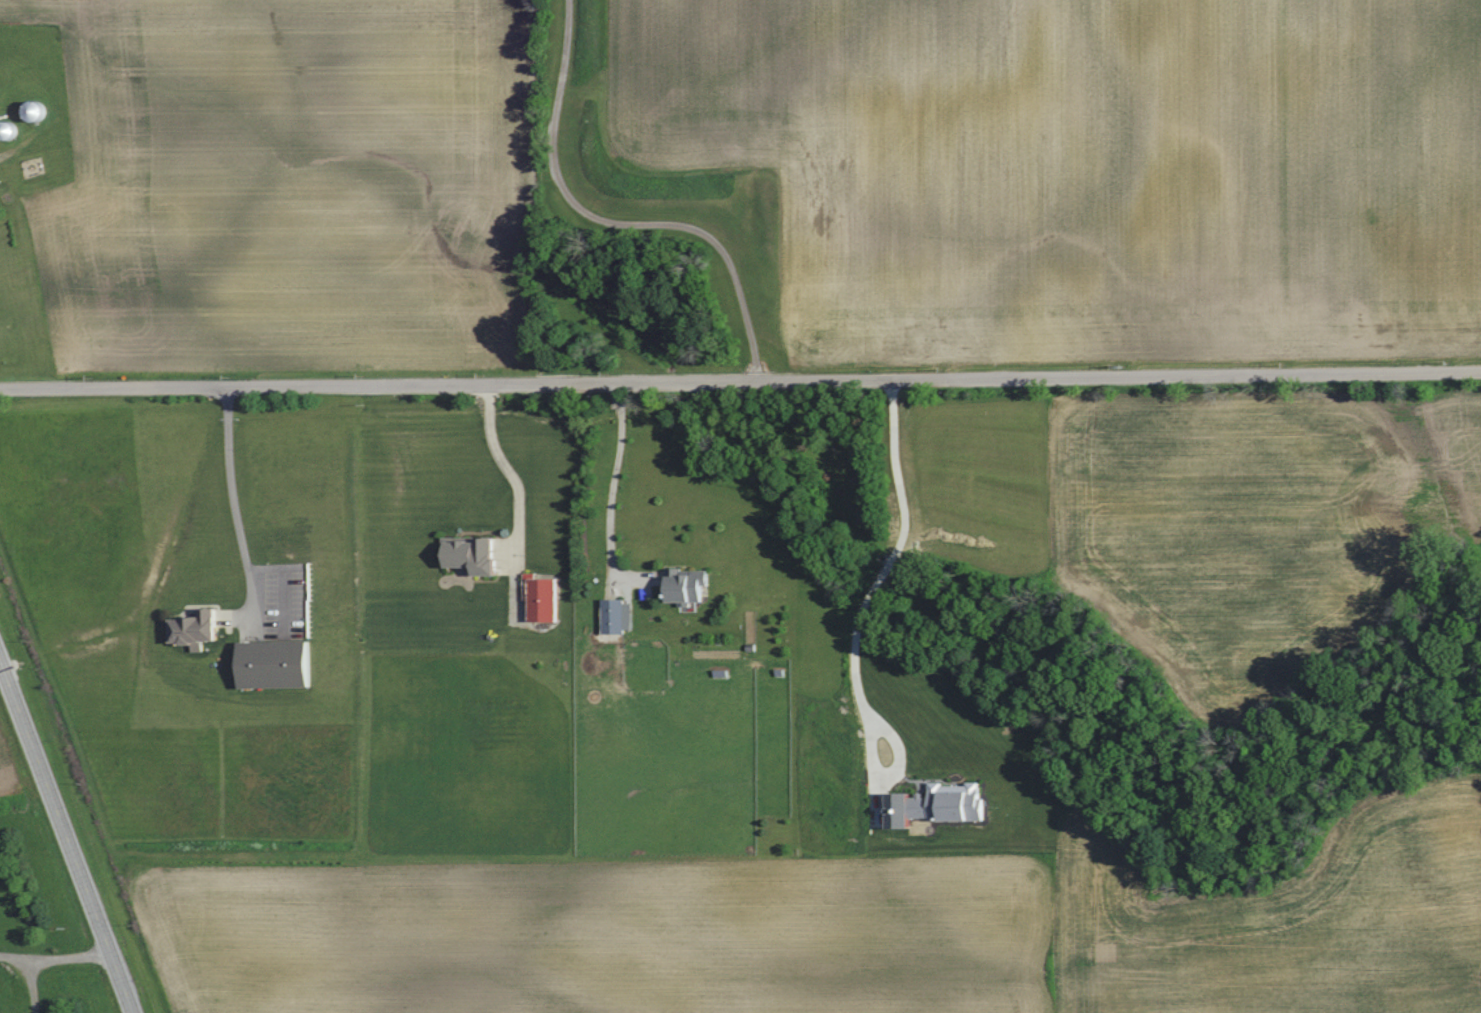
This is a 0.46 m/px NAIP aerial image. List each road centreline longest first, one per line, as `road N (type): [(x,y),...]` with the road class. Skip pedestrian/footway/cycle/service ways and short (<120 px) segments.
road 1 (residential): [(0,390),(490,391),(1480,368)]
road 2 (primary): [(135,1012),(0,663)]

